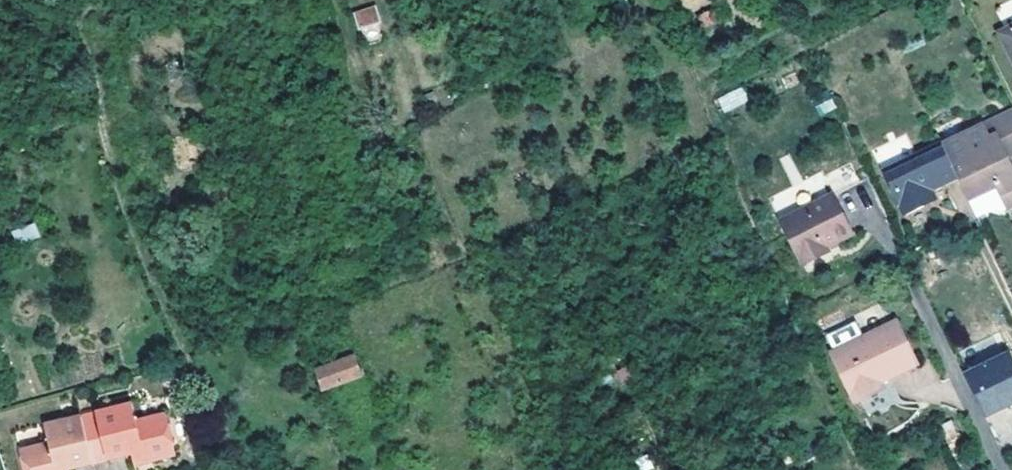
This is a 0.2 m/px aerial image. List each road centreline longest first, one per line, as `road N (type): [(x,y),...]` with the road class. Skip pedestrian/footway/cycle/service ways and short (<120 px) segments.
road 1 (track): [(238,469),(139,246),(99,103),(0,141)]

